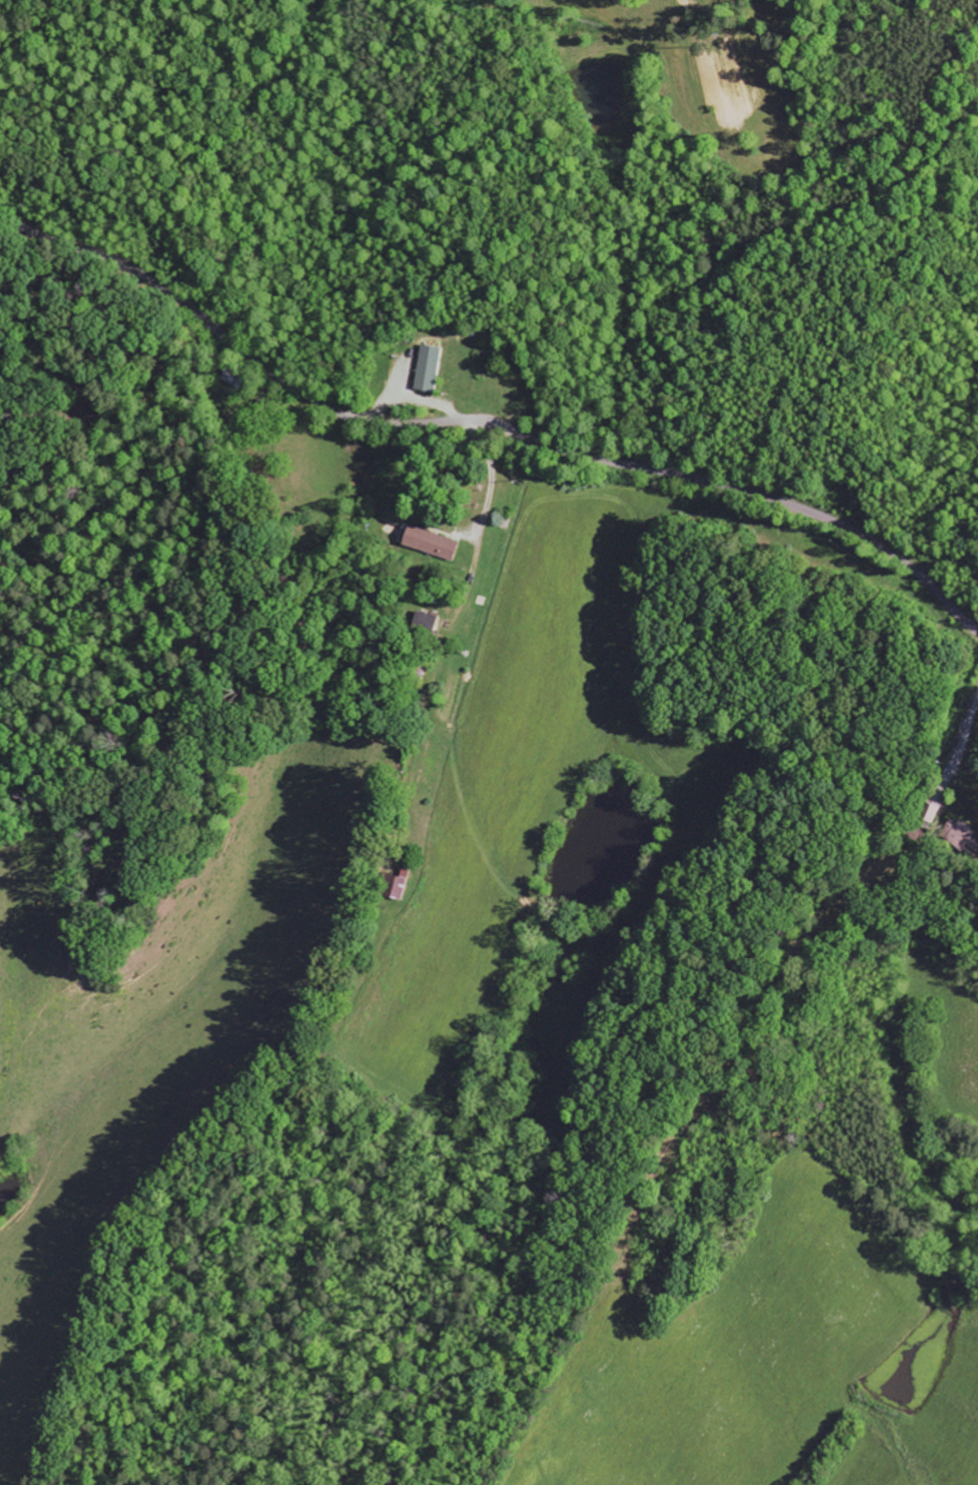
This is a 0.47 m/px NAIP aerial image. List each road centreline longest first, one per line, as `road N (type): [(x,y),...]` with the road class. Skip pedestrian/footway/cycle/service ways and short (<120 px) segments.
road 1 (residential): [(977,631),(900,560),(792,505),(558,449),(488,419),(345,414),(134,267),(43,237),(0,209)]
road 2 (residential): [(456,548),(488,419)]

